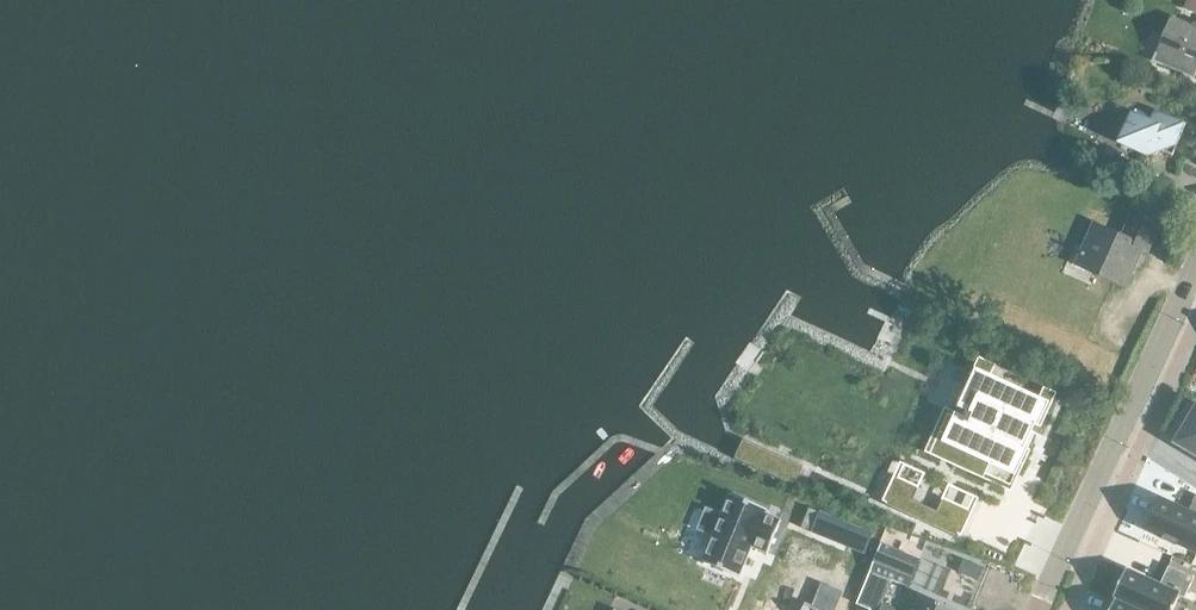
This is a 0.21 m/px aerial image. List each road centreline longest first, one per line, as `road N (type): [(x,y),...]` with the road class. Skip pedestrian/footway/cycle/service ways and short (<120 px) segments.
road 1 (tertiary): [(1041,609),(1195,267)]

